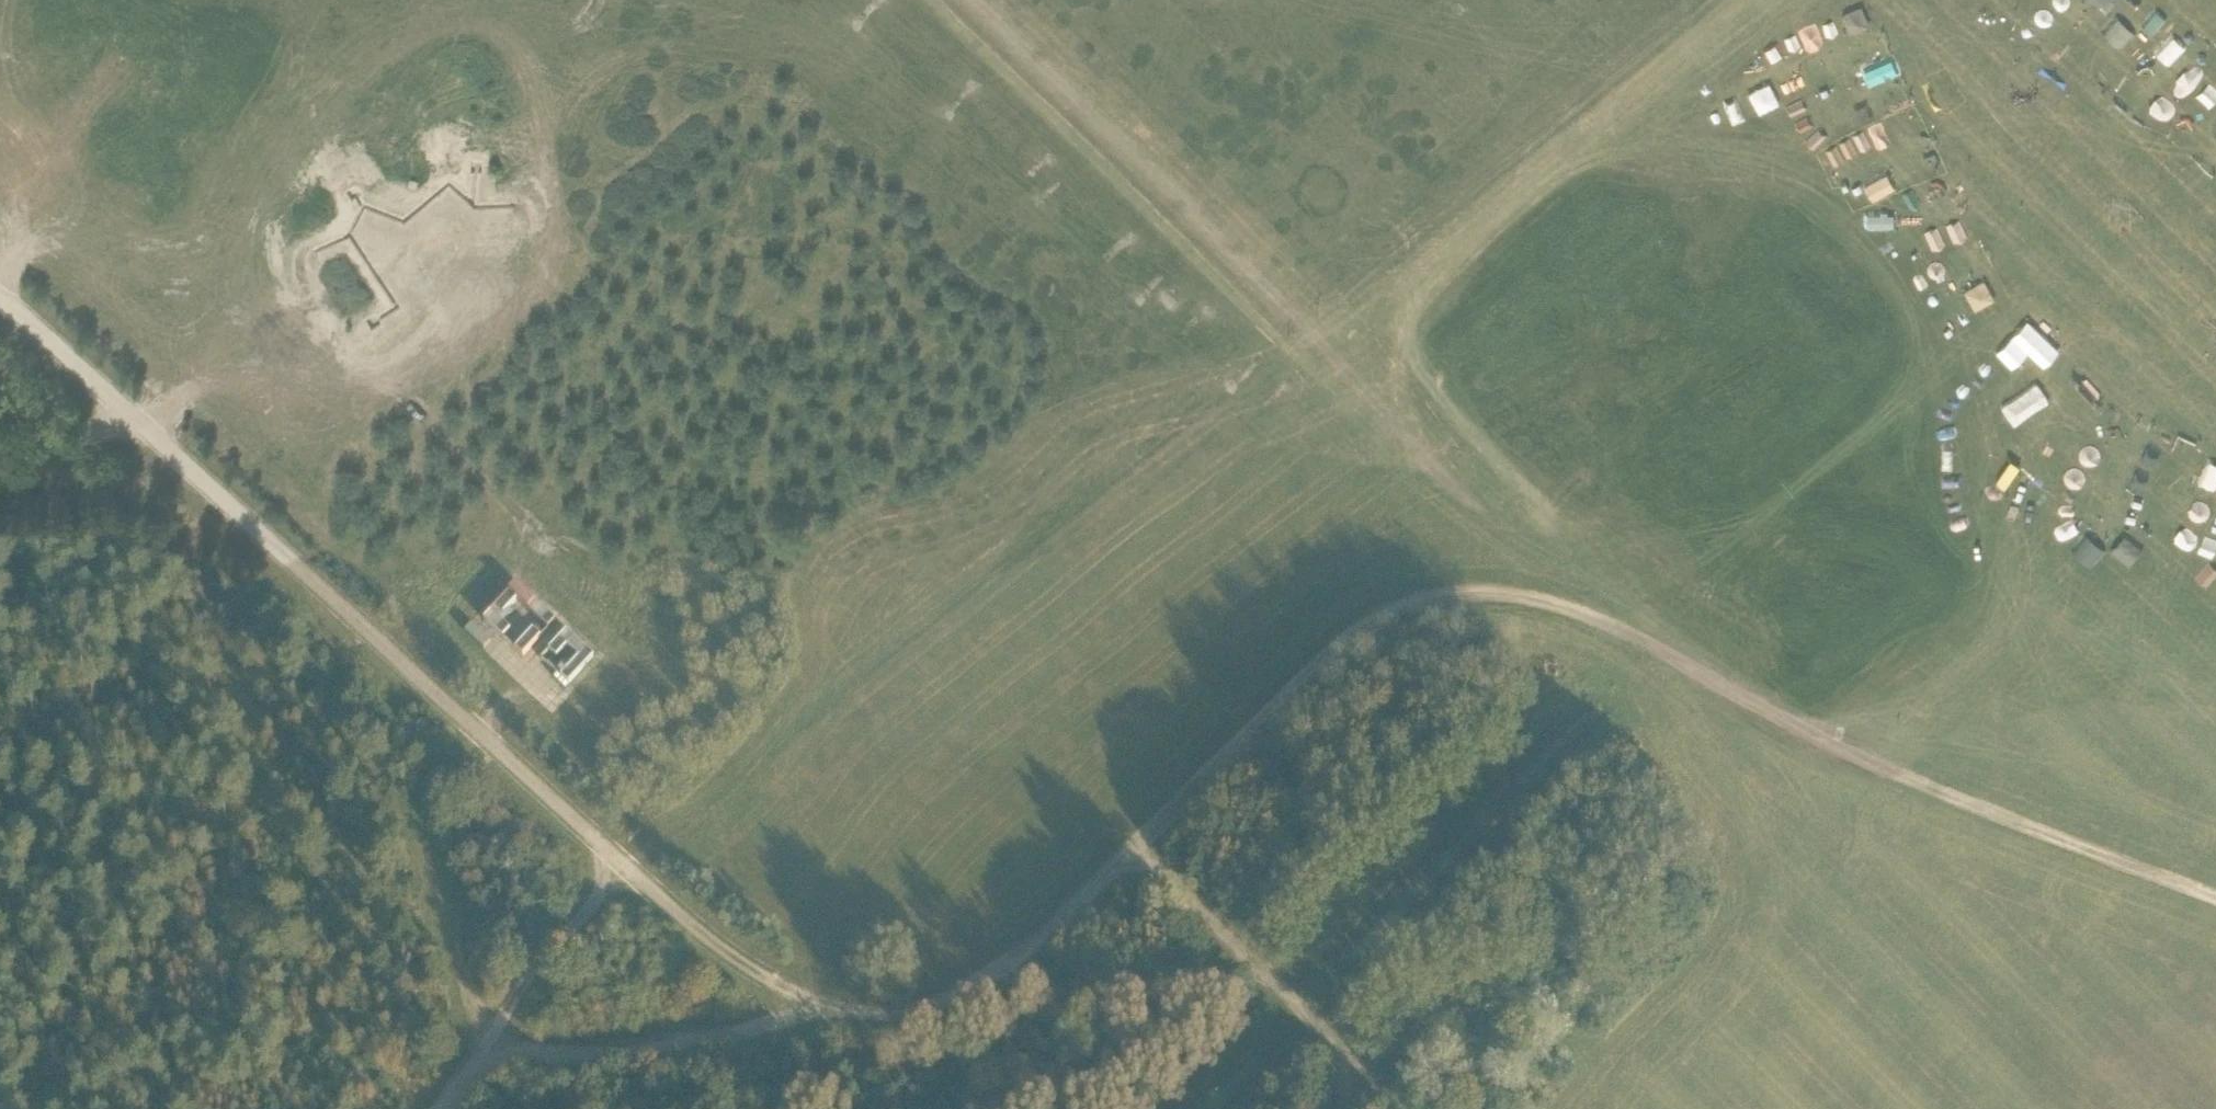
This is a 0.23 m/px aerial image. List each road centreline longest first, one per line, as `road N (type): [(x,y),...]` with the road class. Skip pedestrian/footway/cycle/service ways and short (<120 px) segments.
road 1 (track): [(464,721),(433,854),(436,914),(491,1042),(557,1053),(642,1049),(996,965),(1375,615),(1460,594),(1522,596),(1593,617),(1910,773),(2215,895)]
road 2 (track): [(804,1010),(625,867),(145,432)]
road 3 (track): [(1135,841),(1410,1108)]
road 4 (track): [(451,1108),(527,980),(625,867)]
road 5 (track): [(1556,1022),(1480,1013),(1414,1026),(1364,1065),(1345,1108)]
road 6 (track): [(0,304),(145,432)]

